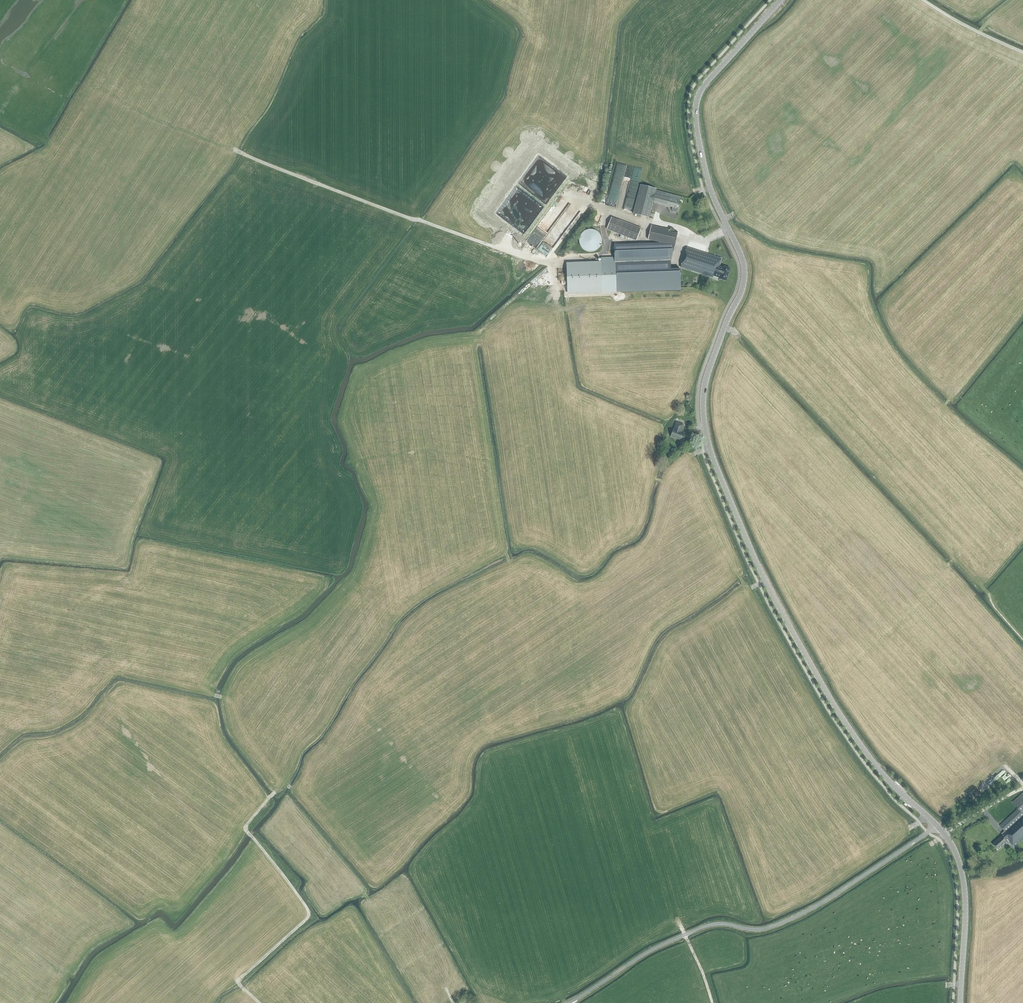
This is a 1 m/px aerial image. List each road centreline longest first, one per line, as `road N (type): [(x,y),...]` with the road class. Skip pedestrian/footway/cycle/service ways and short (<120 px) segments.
road 1 (secondary): [(937,826),(876,765),(828,695),(766,583),(708,442),(704,390),(744,266),(710,189),(695,106),(702,87),(781,0)]
road 2 (unclassified): [(569,1002),(702,928),(757,929),(802,913),(937,826)]
road 3 (secondary): [(961,1002),(964,882),(937,826)]

